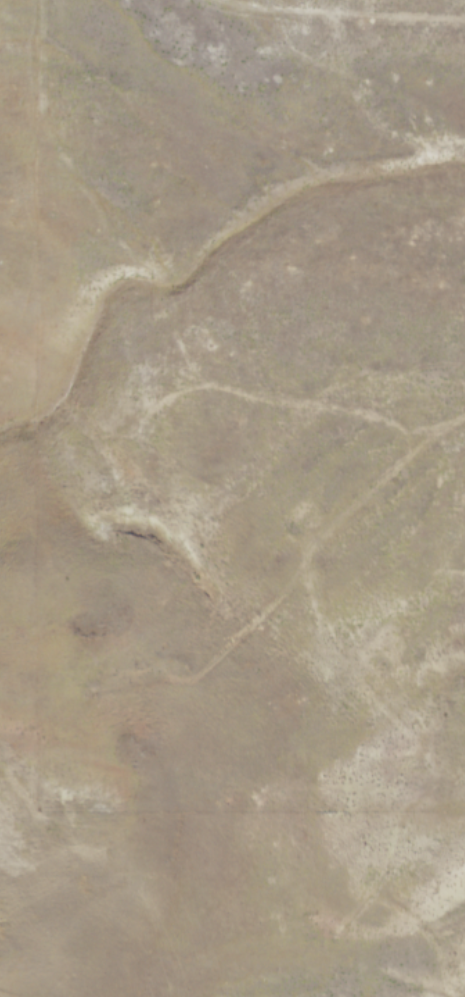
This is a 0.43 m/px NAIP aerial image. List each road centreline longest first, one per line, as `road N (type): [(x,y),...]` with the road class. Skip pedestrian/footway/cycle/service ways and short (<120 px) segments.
road 1 (track): [(41,0),(49,132),(118,236),(165,279),(163,312),(198,375),(211,386),(407,425),(452,421)]
road 2 (track): [(455,996),(423,932),(373,896),(398,818),(431,787),(433,763),(335,644),(312,585),(314,553)]
road 3 (track): [(195,677),(269,608),(375,482),(464,413)]
road 4 (track): [(210,0),(241,9),(464,18)]

